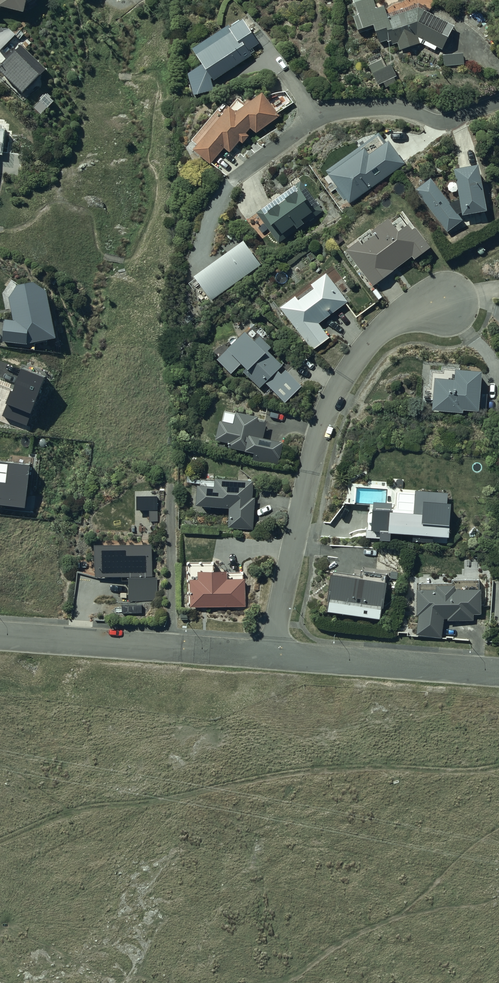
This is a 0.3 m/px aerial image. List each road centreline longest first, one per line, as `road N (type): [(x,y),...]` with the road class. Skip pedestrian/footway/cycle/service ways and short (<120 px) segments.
road 1 (track): [(498,766),(304,771),(155,805),(89,807),(0,844)]
road 2 (residential): [(269,654),(312,454),(341,383),(394,320),(446,304)]
road 3 (residential): [(269,654),(0,636)]
road 4 (residential): [(498,671),(269,654)]

